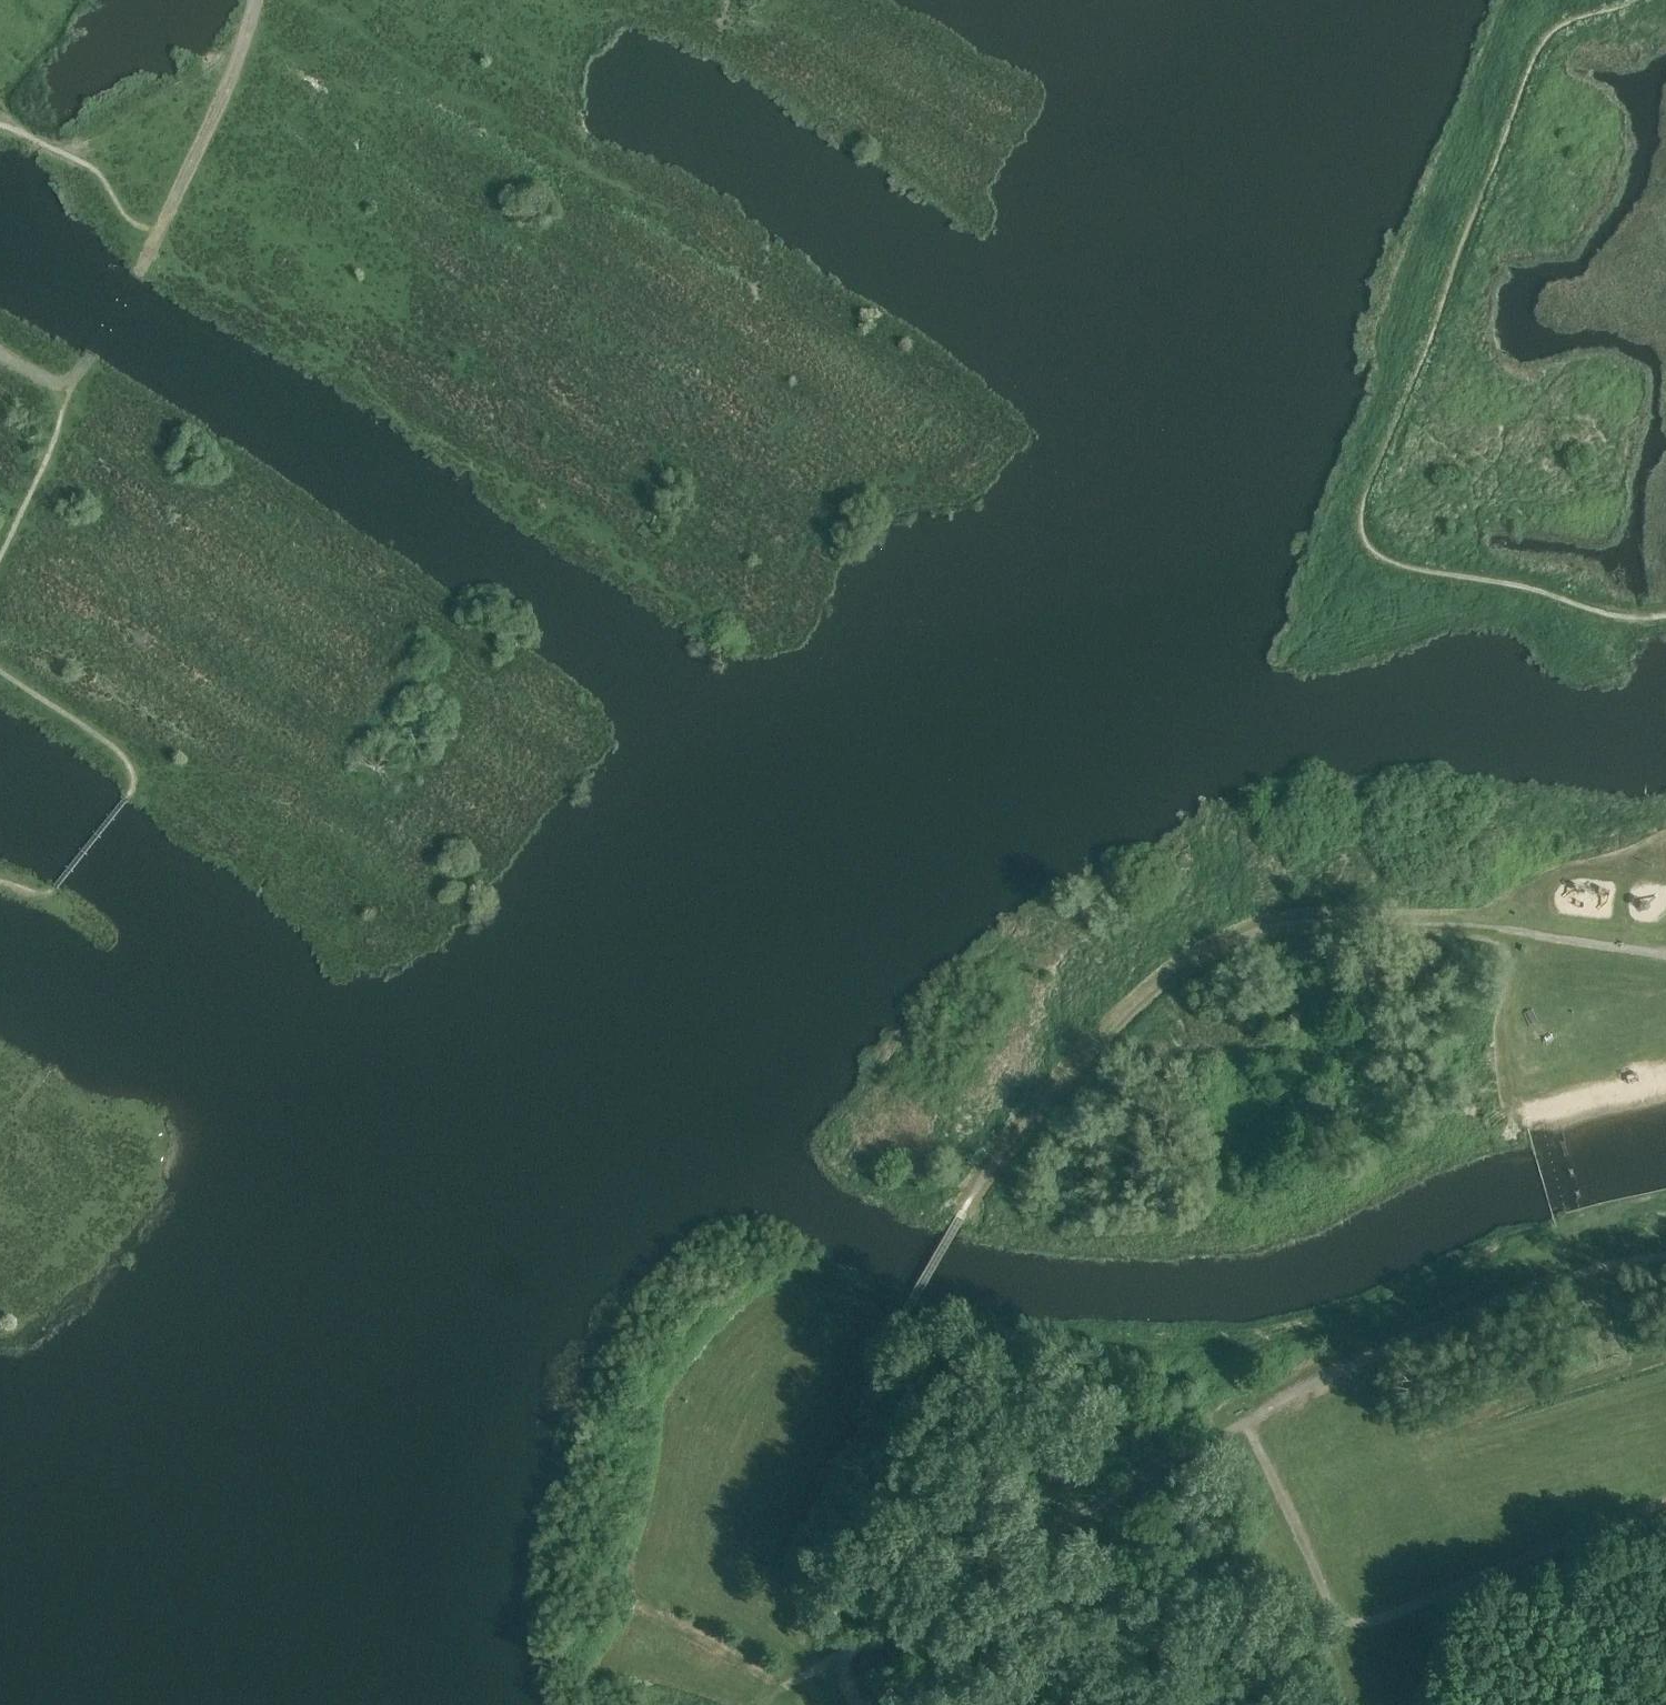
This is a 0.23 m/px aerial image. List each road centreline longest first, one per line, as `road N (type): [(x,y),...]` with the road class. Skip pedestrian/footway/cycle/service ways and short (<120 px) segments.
road 1 (track): [(254,0),(238,84),(160,239)]

